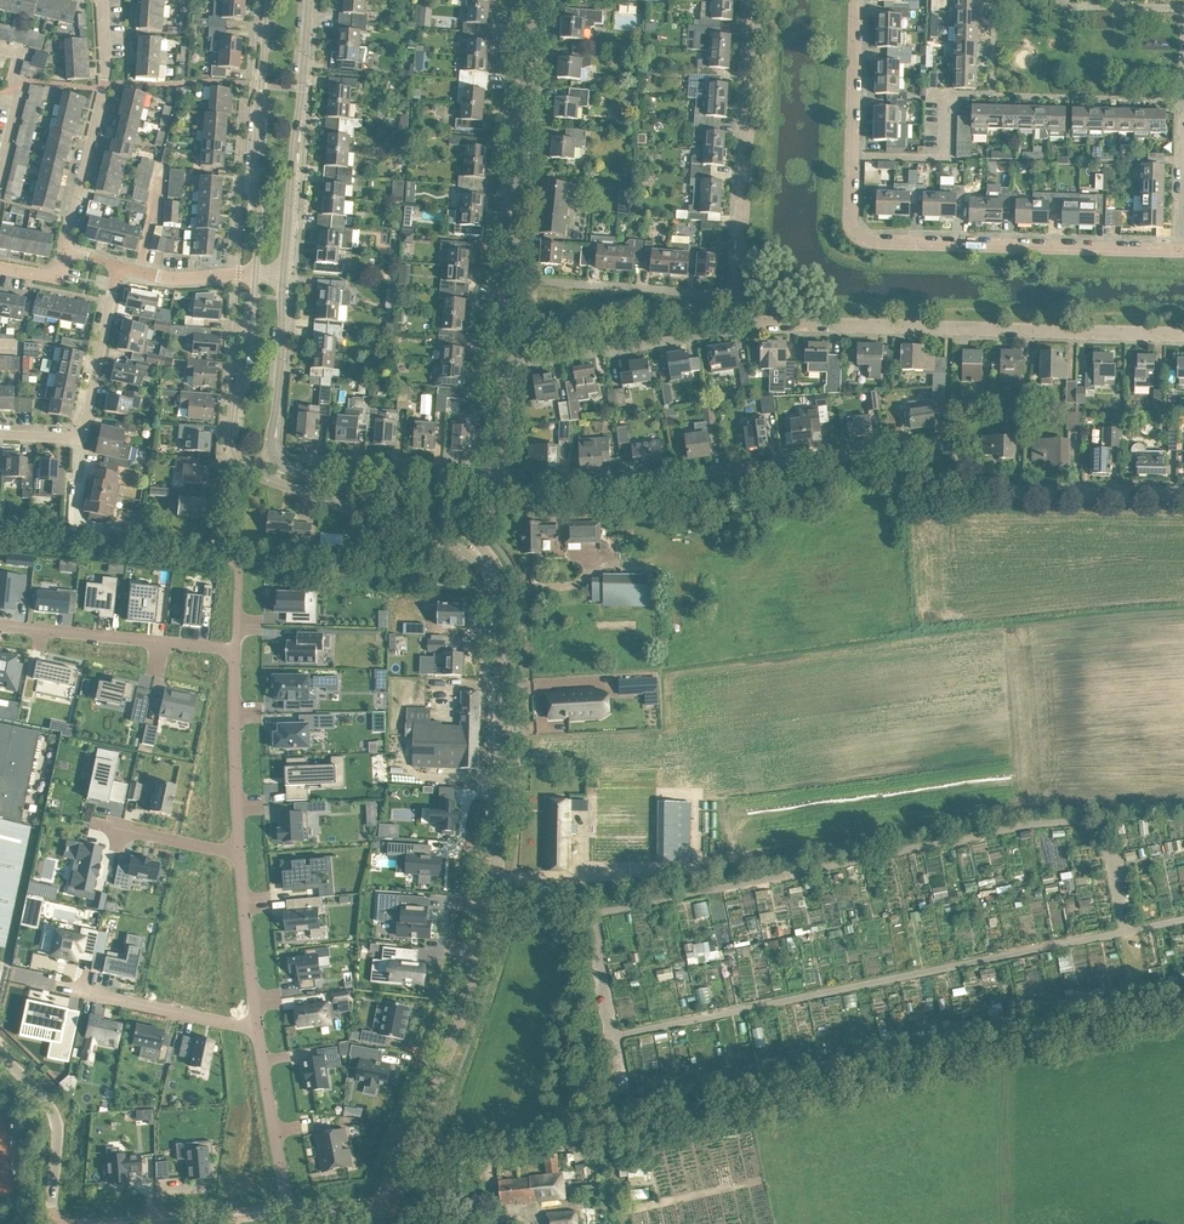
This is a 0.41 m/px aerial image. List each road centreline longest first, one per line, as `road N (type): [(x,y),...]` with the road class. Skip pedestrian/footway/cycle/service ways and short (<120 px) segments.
road 1 (residential): [(500,474),(518,485),(587,486),(938,443),(1012,493),(1183,496)]
road 2 (tertiary): [(392,1211),(475,972),(496,880),(501,610),(493,572)]
road 3 (residential): [(1183,334),(753,318)]
road 4 (residential): [(1180,250),(860,239),(850,219),(852,156)]
road 5 (residential): [(737,297),(755,0)]
road 6 (residential): [(514,279),(536,0)]
road 7 (tertiary): [(237,462),(436,537),(493,572)]
road 8 (tertiary): [(286,275),(310,0)]
road 9 (tertiary): [(271,0),(253,185),(257,273)]
road 10 (tertiary): [(493,572),(475,538),(280,466),(271,453)]
road 11 (residential): [(66,250),(104,85),(102,0)]
road 12 (residential): [(507,366),(741,331),(753,318)]
road 13 (residential): [(236,649),(0,624)]
road 14 (residential): [(514,279),(737,297)]
road 15 (unclassified): [(81,1223),(290,1210)]
road 16 (residential): [(258,1028),(57,986)]
road 17 (residential): [(240,854),(236,649)]
road 18 (unclassified): [(60,1223),(51,1207),(54,1114),(0,1054)]
road 19 (residential): [(309,459),(500,474)]
road 20 (tertiary): [(257,273),(249,360),(236,399),(237,462)]
road 21 (residential): [(290,1210),(258,1028)]
road 22 (tertiary): [(271,453),(286,275)]
road 23 (residential): [(79,437),(119,265)]
road 24 (residential): [(258,1028),(240,854)]
road 25 (residential): [(852,156),(946,159),(947,93)]
road 26 (residential): [(852,156),(856,0)]
road 27 (residential): [(240,854),(92,823)]
road 28 (residential): [(119,265),(172,278),(257,273)]
road 29 (residential): [(1180,250),(1183,114)]

